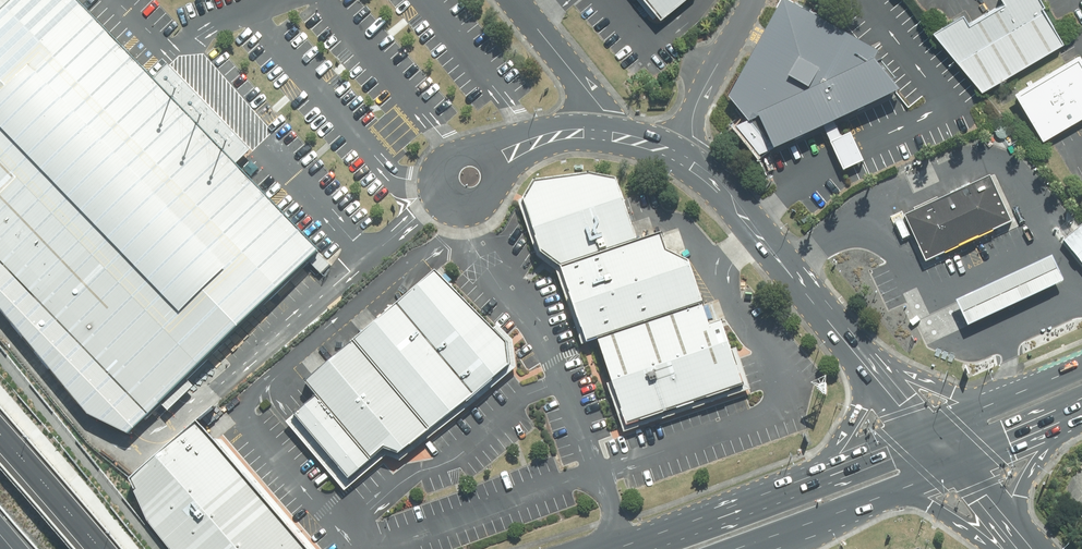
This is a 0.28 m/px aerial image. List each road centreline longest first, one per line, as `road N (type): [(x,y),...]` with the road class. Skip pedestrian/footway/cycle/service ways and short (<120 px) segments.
road 1 (residential): [(601,134),(663,150),(702,174),(860,355)]
road 2 (primary): [(606,548),(819,477)]
road 3 (primary): [(890,492),(730,548)]
road 4 (residential): [(515,0),(586,89),(601,134)]
road 5 (primary): [(860,355),(999,400)]
road 6 (residential): [(493,164),(488,198),(471,206),(449,199),(442,166),(472,149)]
road 7 (primary): [(1059,418),(1023,497),(1034,548)]
road 8 (primary): [(1010,548),(890,492)]
road 9 (primary): [(819,477),(857,407),(860,355)]

